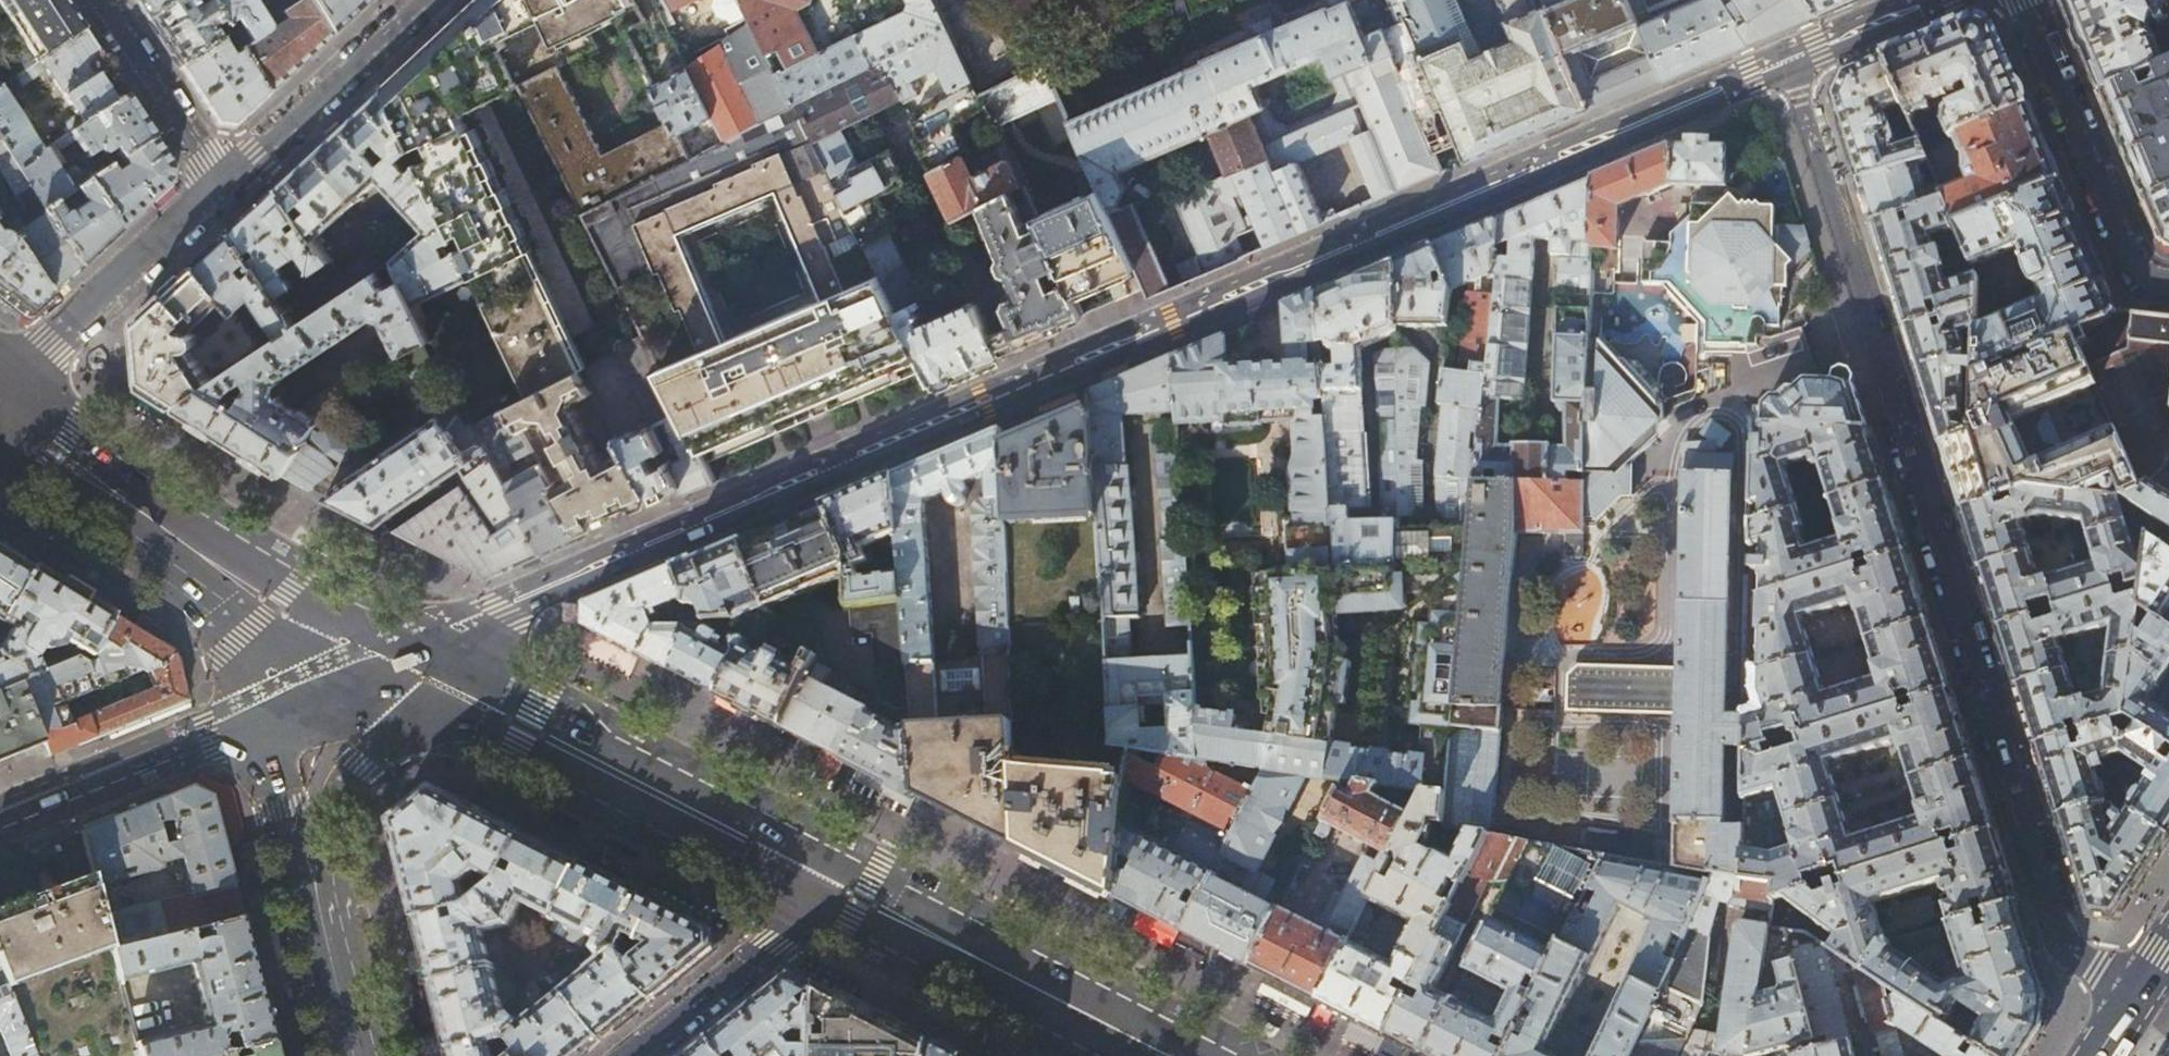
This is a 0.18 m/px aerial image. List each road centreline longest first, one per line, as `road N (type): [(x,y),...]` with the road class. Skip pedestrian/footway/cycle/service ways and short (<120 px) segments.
road 1 (secondary): [(399,665),(1791,70)]
road 2 (residential): [(2138,994),(2078,951),(2063,927),(1791,70)]
road 3 (primary): [(399,665),(840,889)]
road 4 (primary): [(840,889),(1162,1055)]
road 5 (primary): [(257,716),(349,1055)]
road 6 (residential): [(2023,0),(2133,264),(2145,277),(2168,283)]
road 7 (residential): [(222,186),(0,389)]
road 8 (secondary): [(0,821),(257,716)]
road 9 (residential): [(423,0),(222,186)]
road 10 (primary): [(632,1055),(840,889)]
road 11 (primary): [(0,409),(207,563)]
road 12 (residential): [(100,0),(222,186)]
road 13 (primary): [(207,563),(399,665)]
road 14 (secondary): [(1791,70),(1963,0)]
road 15 (primary): [(207,563),(257,716)]
road 16 (secondary): [(257,716),(399,665)]

